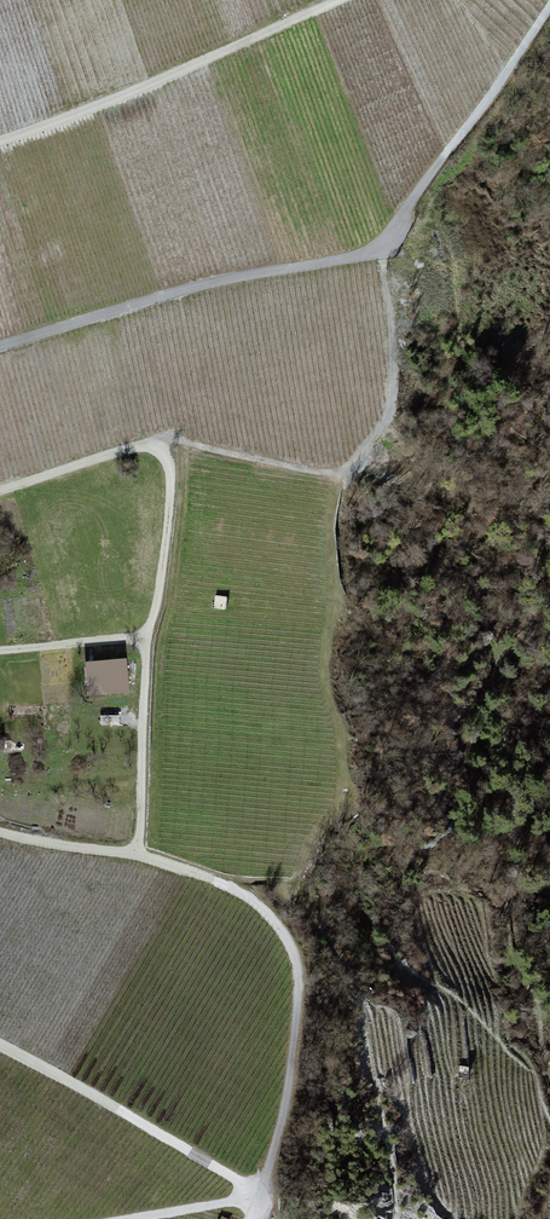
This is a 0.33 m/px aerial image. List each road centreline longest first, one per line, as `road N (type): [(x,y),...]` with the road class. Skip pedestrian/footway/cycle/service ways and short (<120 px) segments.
road 1 (track): [(549,7),(370,254),(199,288),(0,348)]
road 2 (track): [(259,1199),(296,1006),(287,945),(253,897),(141,856)]
road 3 (track): [(0,493),(151,441),(174,462),(163,607),(150,640)]
road 4 (track): [(343,0),(176,77),(0,133)]
road 5 (track): [(0,1041),(259,1199)]
road 6 (track): [(150,640),(141,856)]
road 7 (track): [(0,653),(150,640)]
road 8 (track): [(141,856),(0,830)]
road 9 (track): [(259,1199),(134,1218)]

